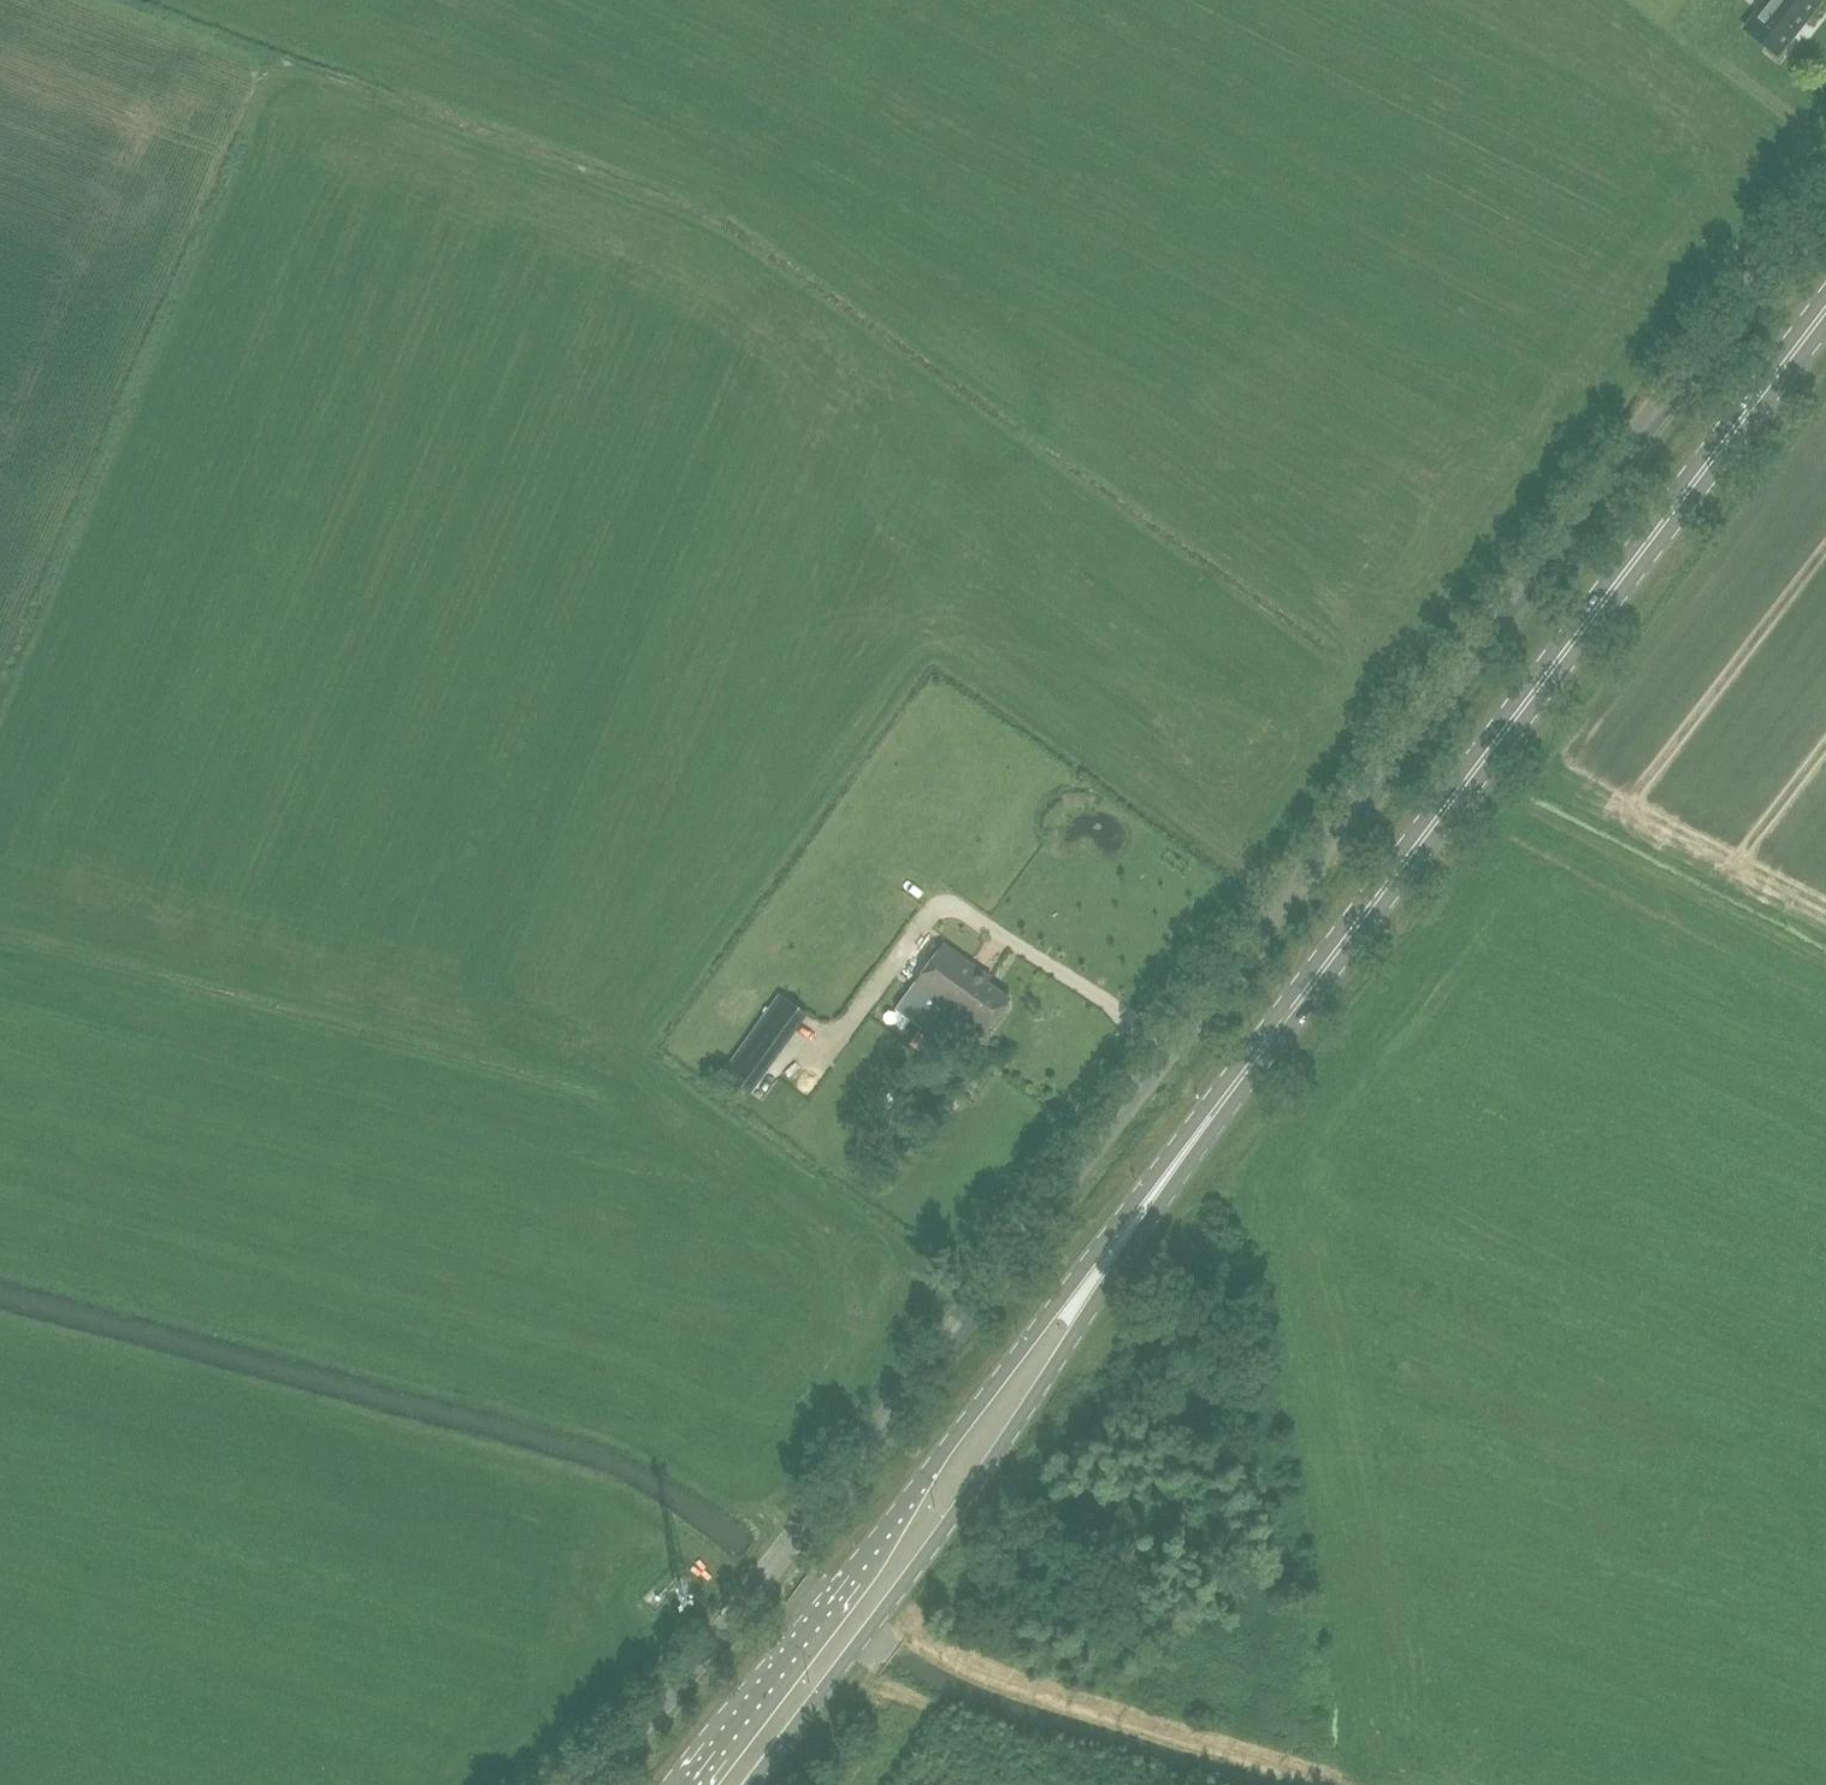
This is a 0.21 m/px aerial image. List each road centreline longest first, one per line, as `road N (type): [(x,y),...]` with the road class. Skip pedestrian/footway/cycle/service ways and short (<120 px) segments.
road 1 (unclassified): [(607,1784),(1825,185)]
road 2 (primary): [(1255,1062),(1825,311)]
road 3 (primary): [(1255,1062),(690,1784)]
road 4 (primary): [(756,1784),(1004,1445),(1255,1062)]

